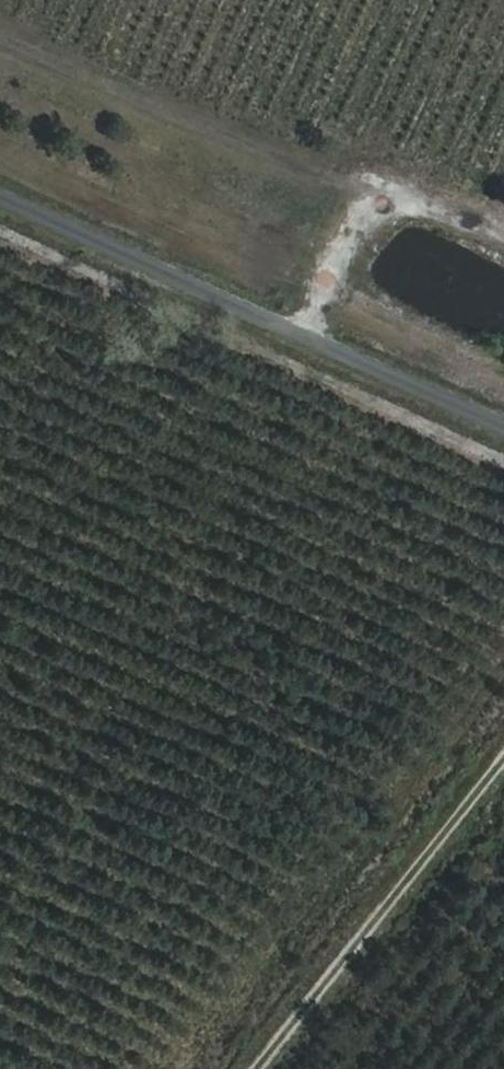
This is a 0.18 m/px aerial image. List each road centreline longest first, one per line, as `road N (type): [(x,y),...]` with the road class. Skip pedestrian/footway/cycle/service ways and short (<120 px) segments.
road 1 (unclassified): [(503,424),(0,193)]
road 2 (track): [(378,198),(0,24)]
road 3 (track): [(290,1068),(503,761)]
road 4 (track): [(503,241),(416,202),(378,198),(340,240),(307,334)]

